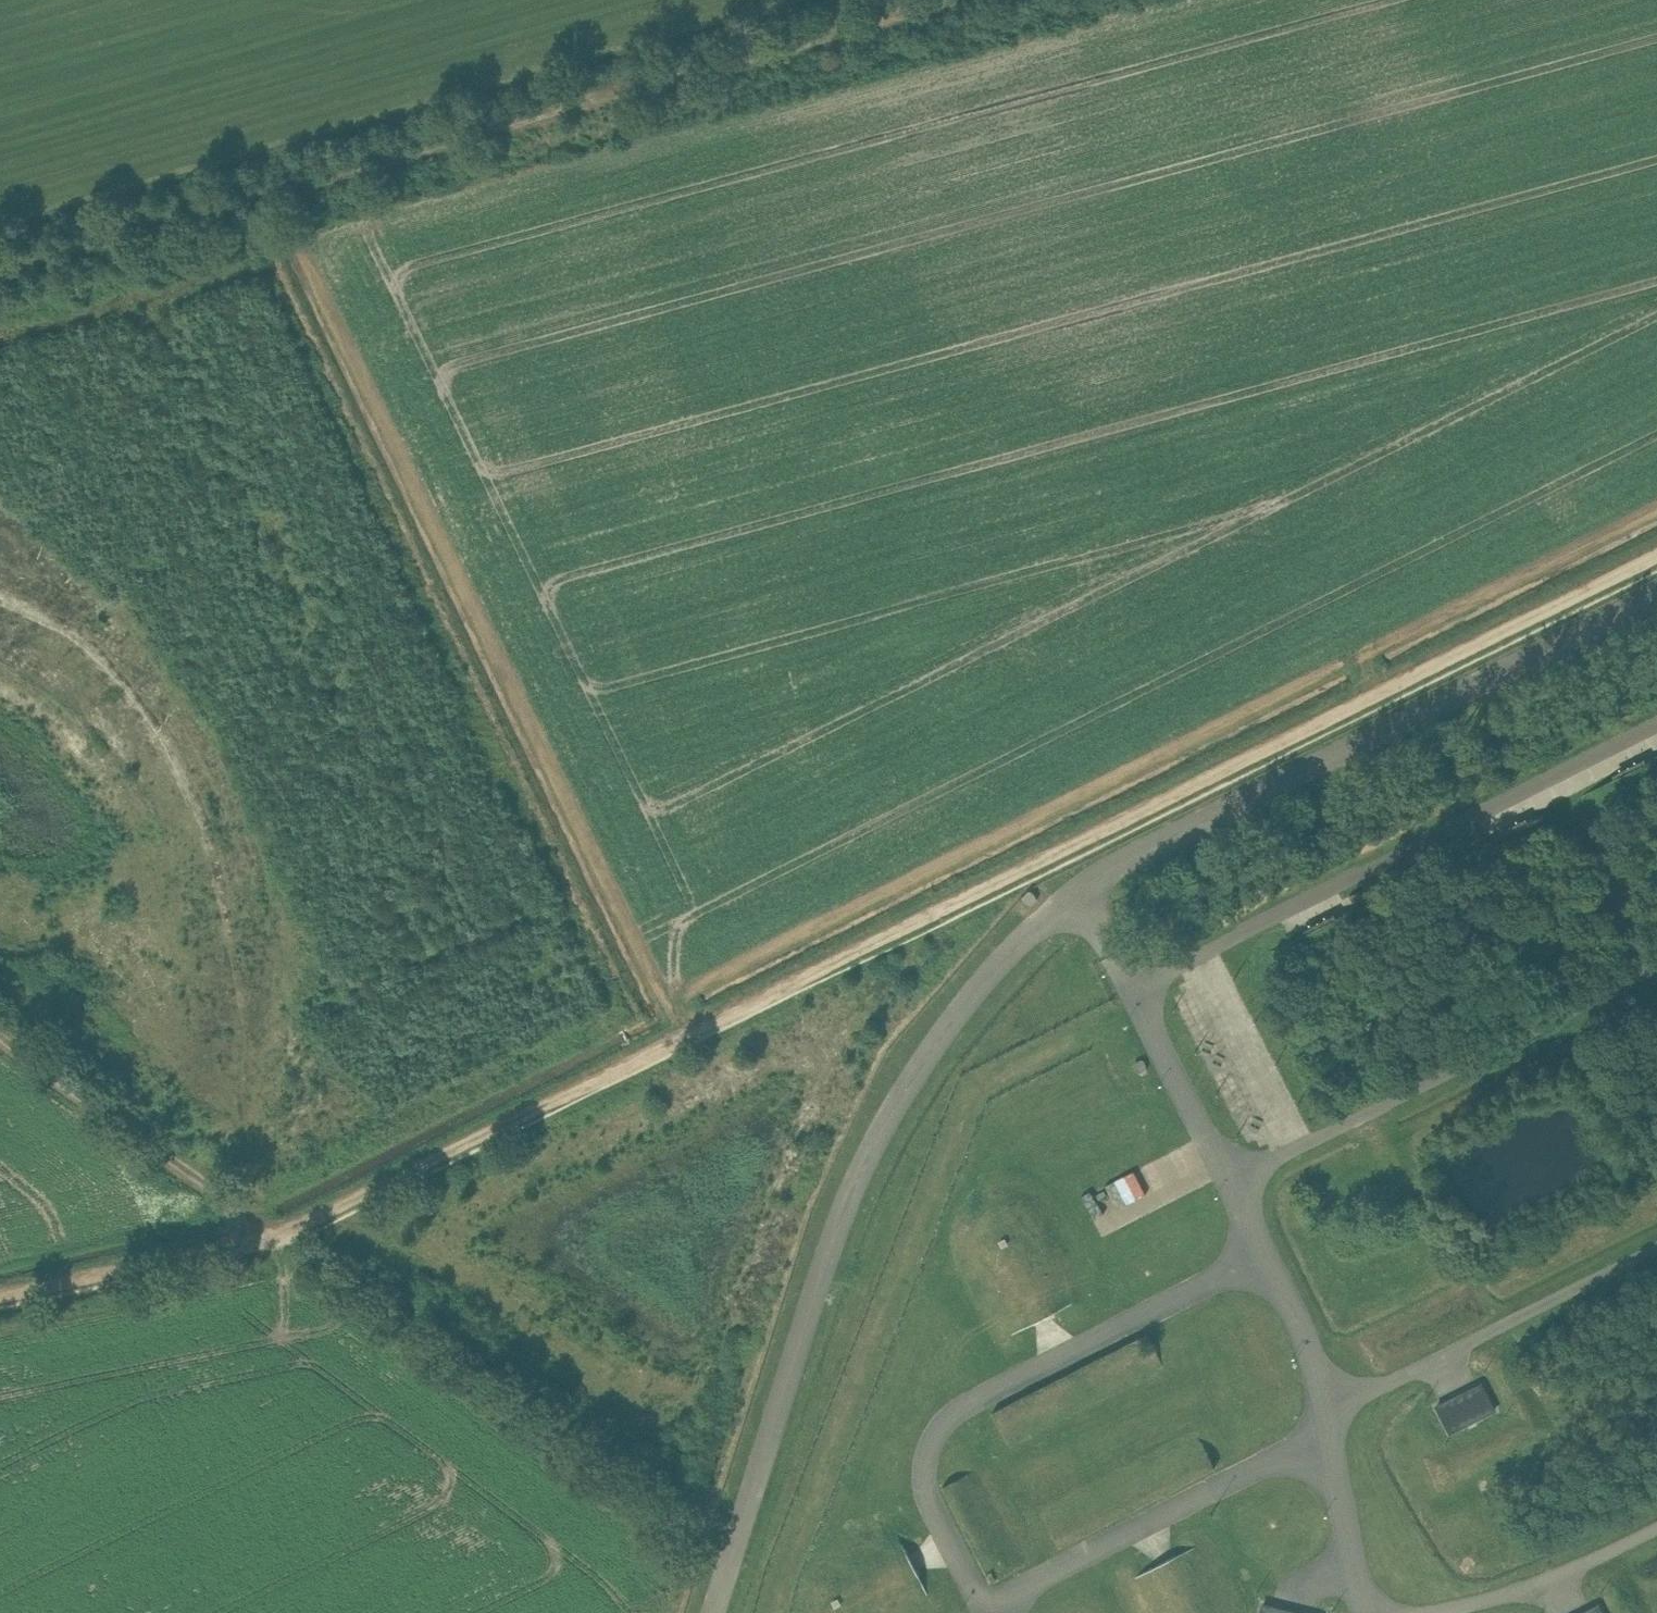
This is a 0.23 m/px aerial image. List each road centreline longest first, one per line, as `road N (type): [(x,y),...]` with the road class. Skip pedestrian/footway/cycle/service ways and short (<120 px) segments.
road 1 (track): [(267,1238),(1656,559)]
road 2 (track): [(0,1032),(267,1238)]
road 3 (track): [(0,1298),(267,1238)]

